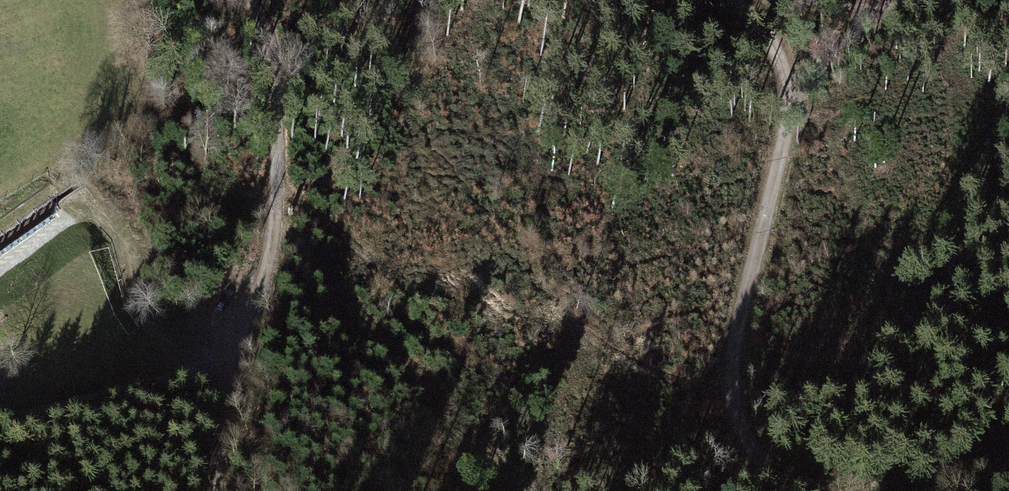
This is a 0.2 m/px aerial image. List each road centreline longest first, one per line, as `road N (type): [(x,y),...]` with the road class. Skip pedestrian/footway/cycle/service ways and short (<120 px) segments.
road 1 (track): [(788,490),(749,443),(743,334),(790,106),(752,0)]
road 2 (track): [(228,361),(268,266),(278,75),(253,0)]
road 3 (track): [(98,222),(133,271),(136,306),(157,344),(190,371),(215,372),(228,361)]
road 4 (track): [(0,399),(28,413),(163,387),(190,371)]
road 5 (track): [(790,106),(885,0)]
road 6 (track): [(210,490),(230,420),(228,361)]

